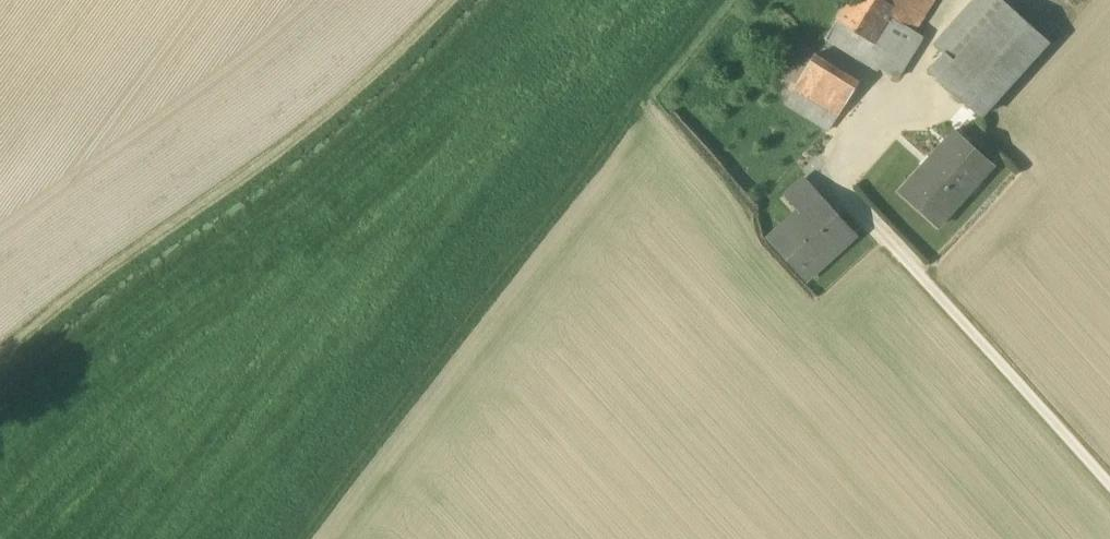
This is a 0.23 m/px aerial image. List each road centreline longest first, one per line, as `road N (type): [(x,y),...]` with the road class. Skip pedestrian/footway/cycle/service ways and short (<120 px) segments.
road 1 (track): [(322,538),(749,0)]
road 2 (track): [(476,0),(317,140),(90,301),(0,378)]

